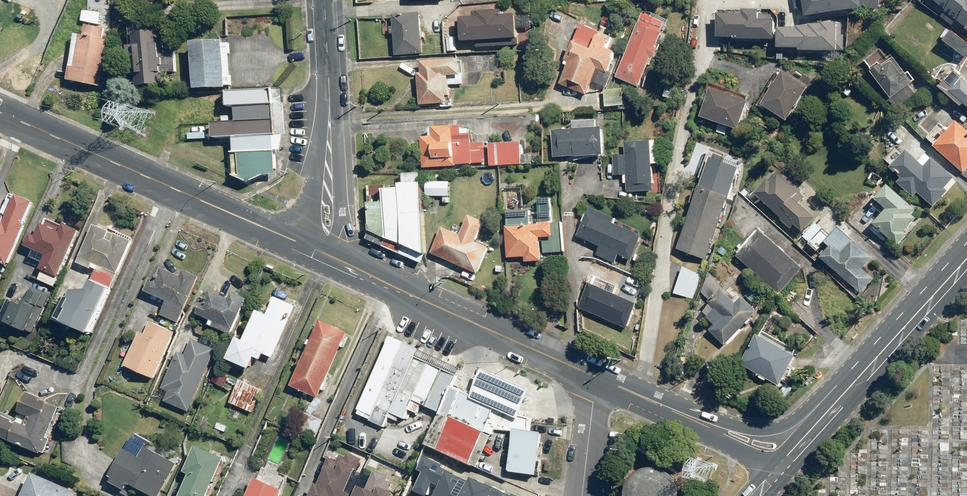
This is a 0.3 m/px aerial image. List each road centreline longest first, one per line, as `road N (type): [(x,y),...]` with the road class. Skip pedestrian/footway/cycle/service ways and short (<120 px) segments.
road 1 (secondary): [(0,111),(295,241)]
road 2 (secondary): [(338,259),(597,377)]
road 3 (primary): [(966,261),(840,405)]
road 4 (tertiary): [(329,170),(324,0)]
road 5 (secondary): [(695,419),(765,431),(840,405)]

